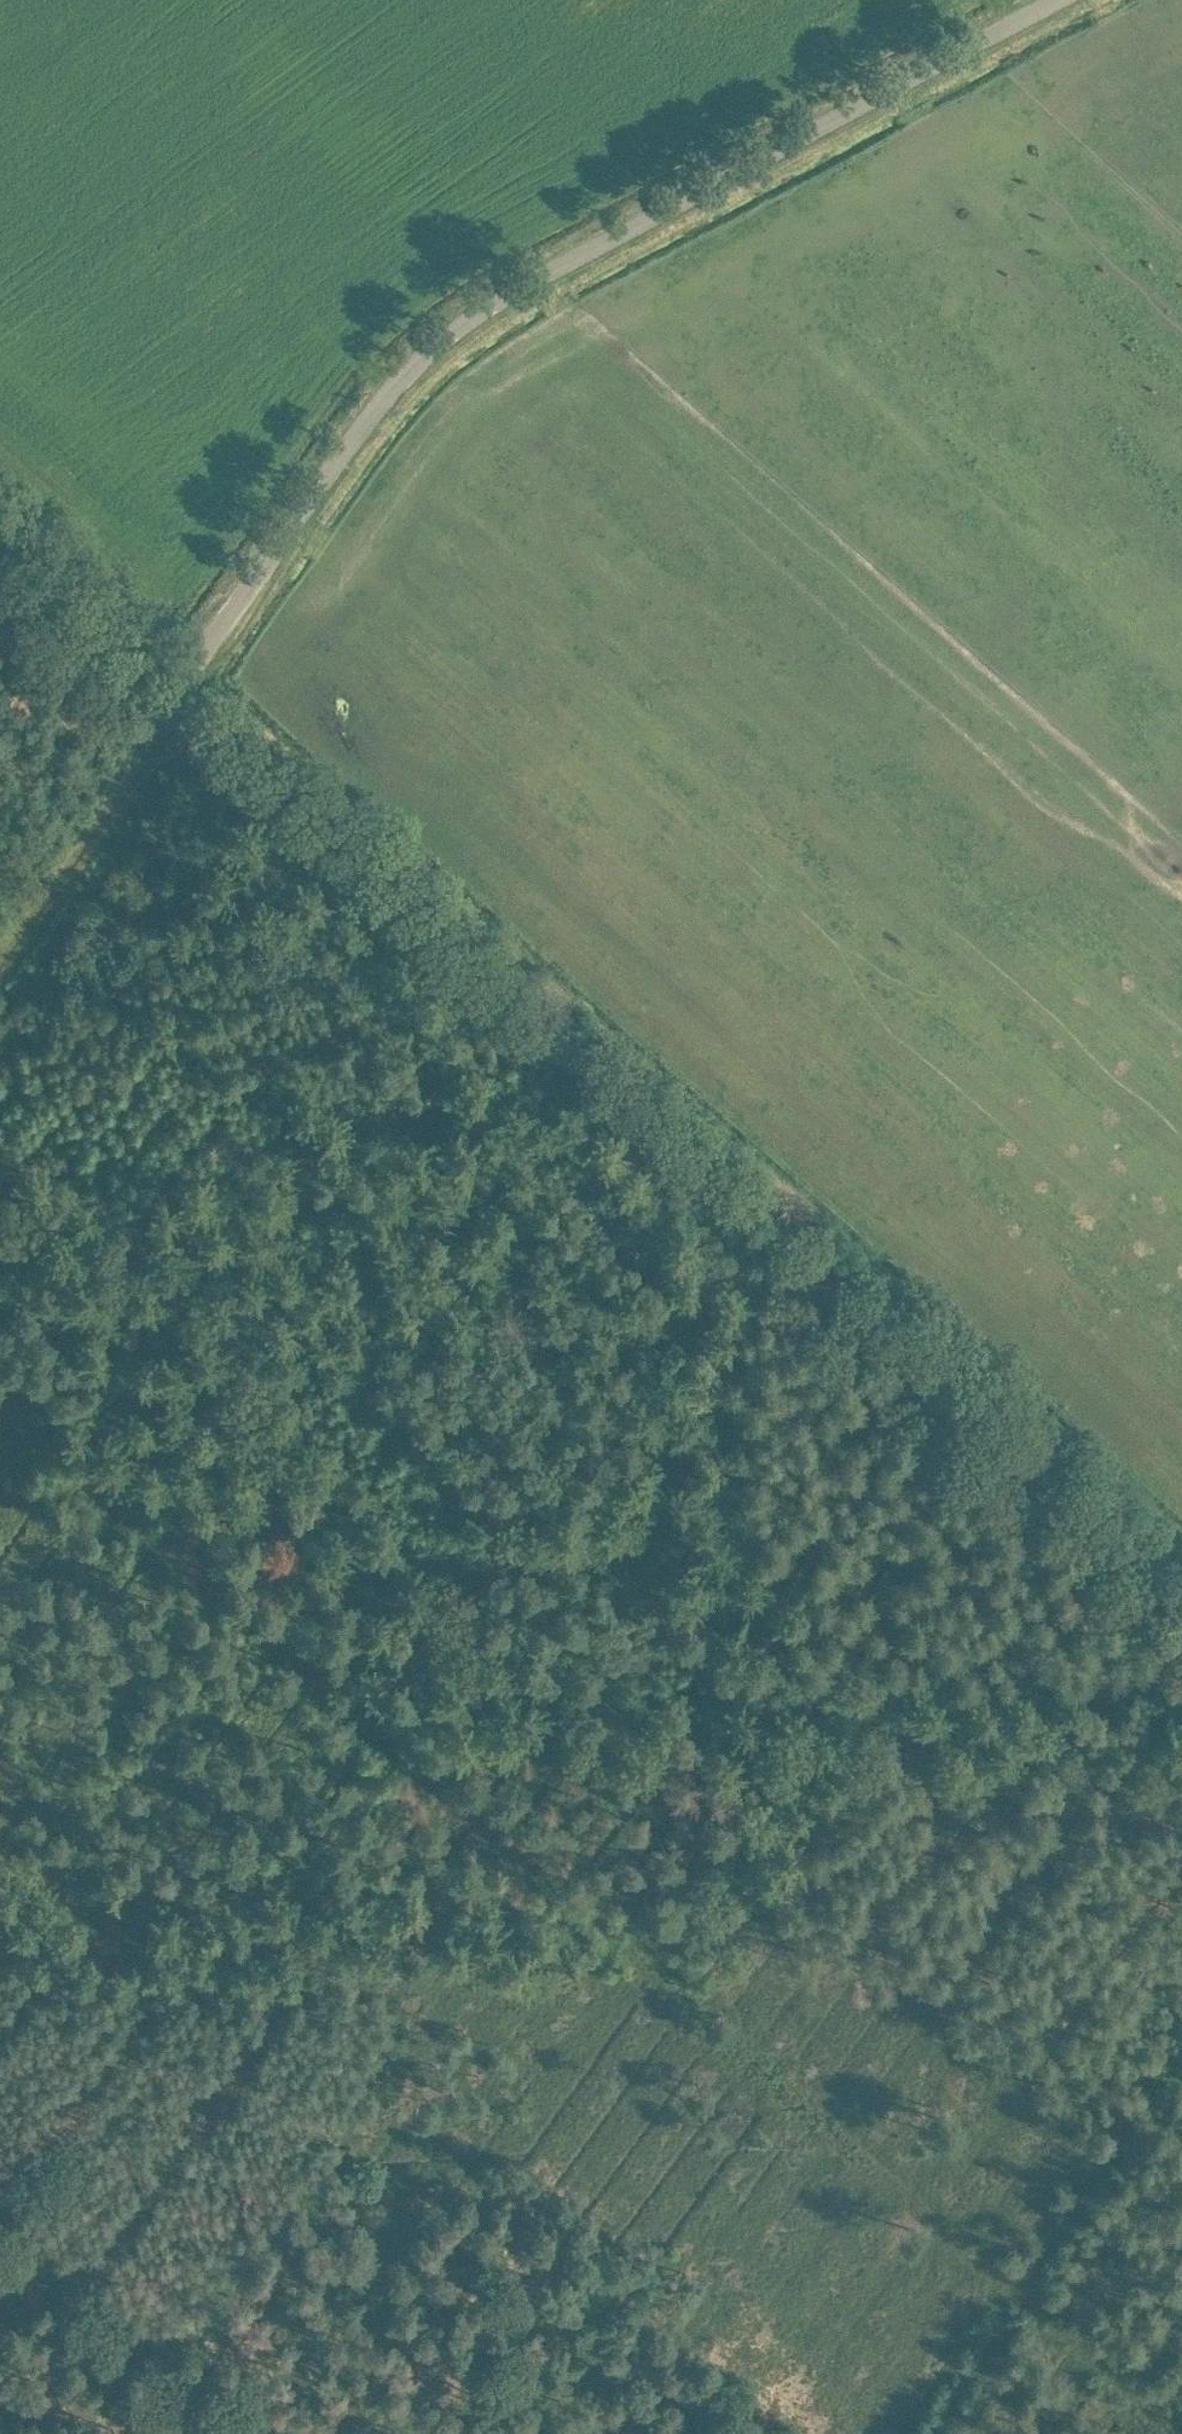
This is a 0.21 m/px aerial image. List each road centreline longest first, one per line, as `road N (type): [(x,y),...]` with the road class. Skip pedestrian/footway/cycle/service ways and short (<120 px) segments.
road 1 (unclassified): [(1181,1595),(164,705)]
road 2 (unclassified): [(164,705),(373,412),(420,360),(518,290),(1055,0)]
road 3 (track): [(164,705),(143,752),(0,951)]
road 4 (unclassified): [(164,705),(0,560)]

